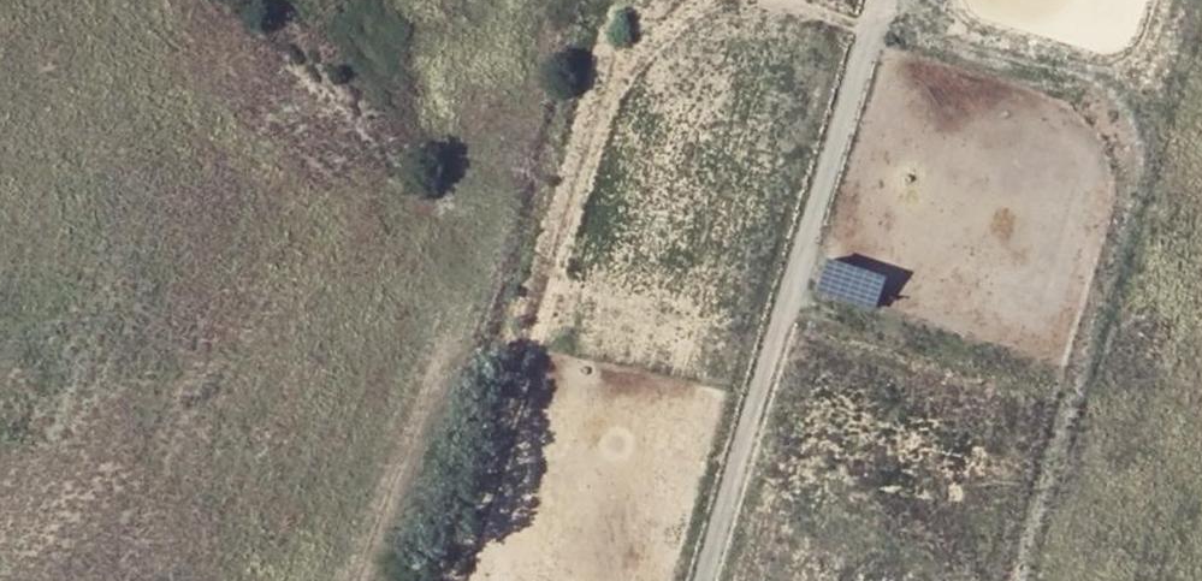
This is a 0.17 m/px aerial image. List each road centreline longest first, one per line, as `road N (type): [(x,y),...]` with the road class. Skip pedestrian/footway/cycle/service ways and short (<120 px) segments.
road 1 (track): [(889,0),(704,580)]

